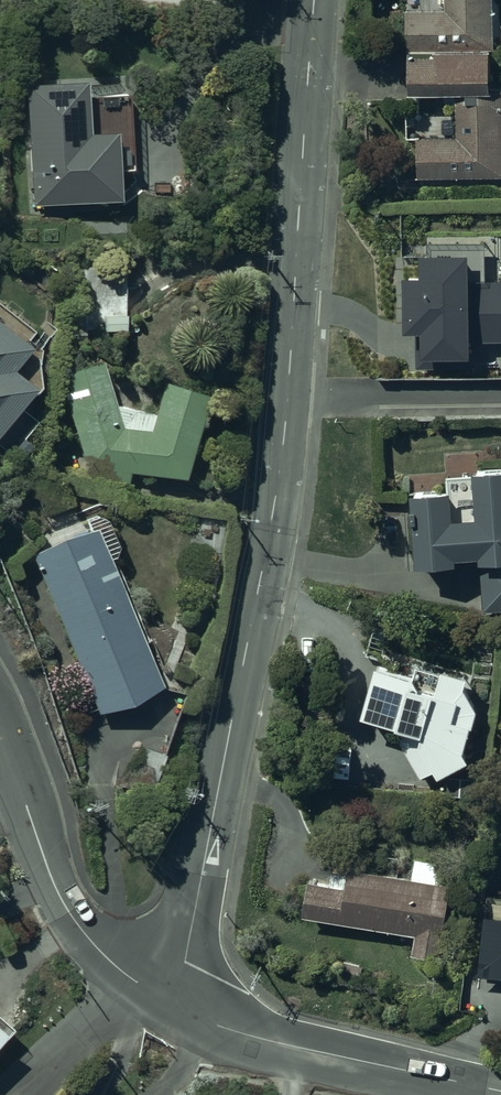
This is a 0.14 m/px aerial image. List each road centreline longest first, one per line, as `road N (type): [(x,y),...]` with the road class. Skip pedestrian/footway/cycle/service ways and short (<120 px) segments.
road 1 (unclassified): [(315,0),(276,502),(177,1000)]
road 2 (unclassified): [(500,1092),(217,1026),(177,1000)]
road 3 (unclassified): [(177,1000),(131,975),(68,913),(0,742)]

